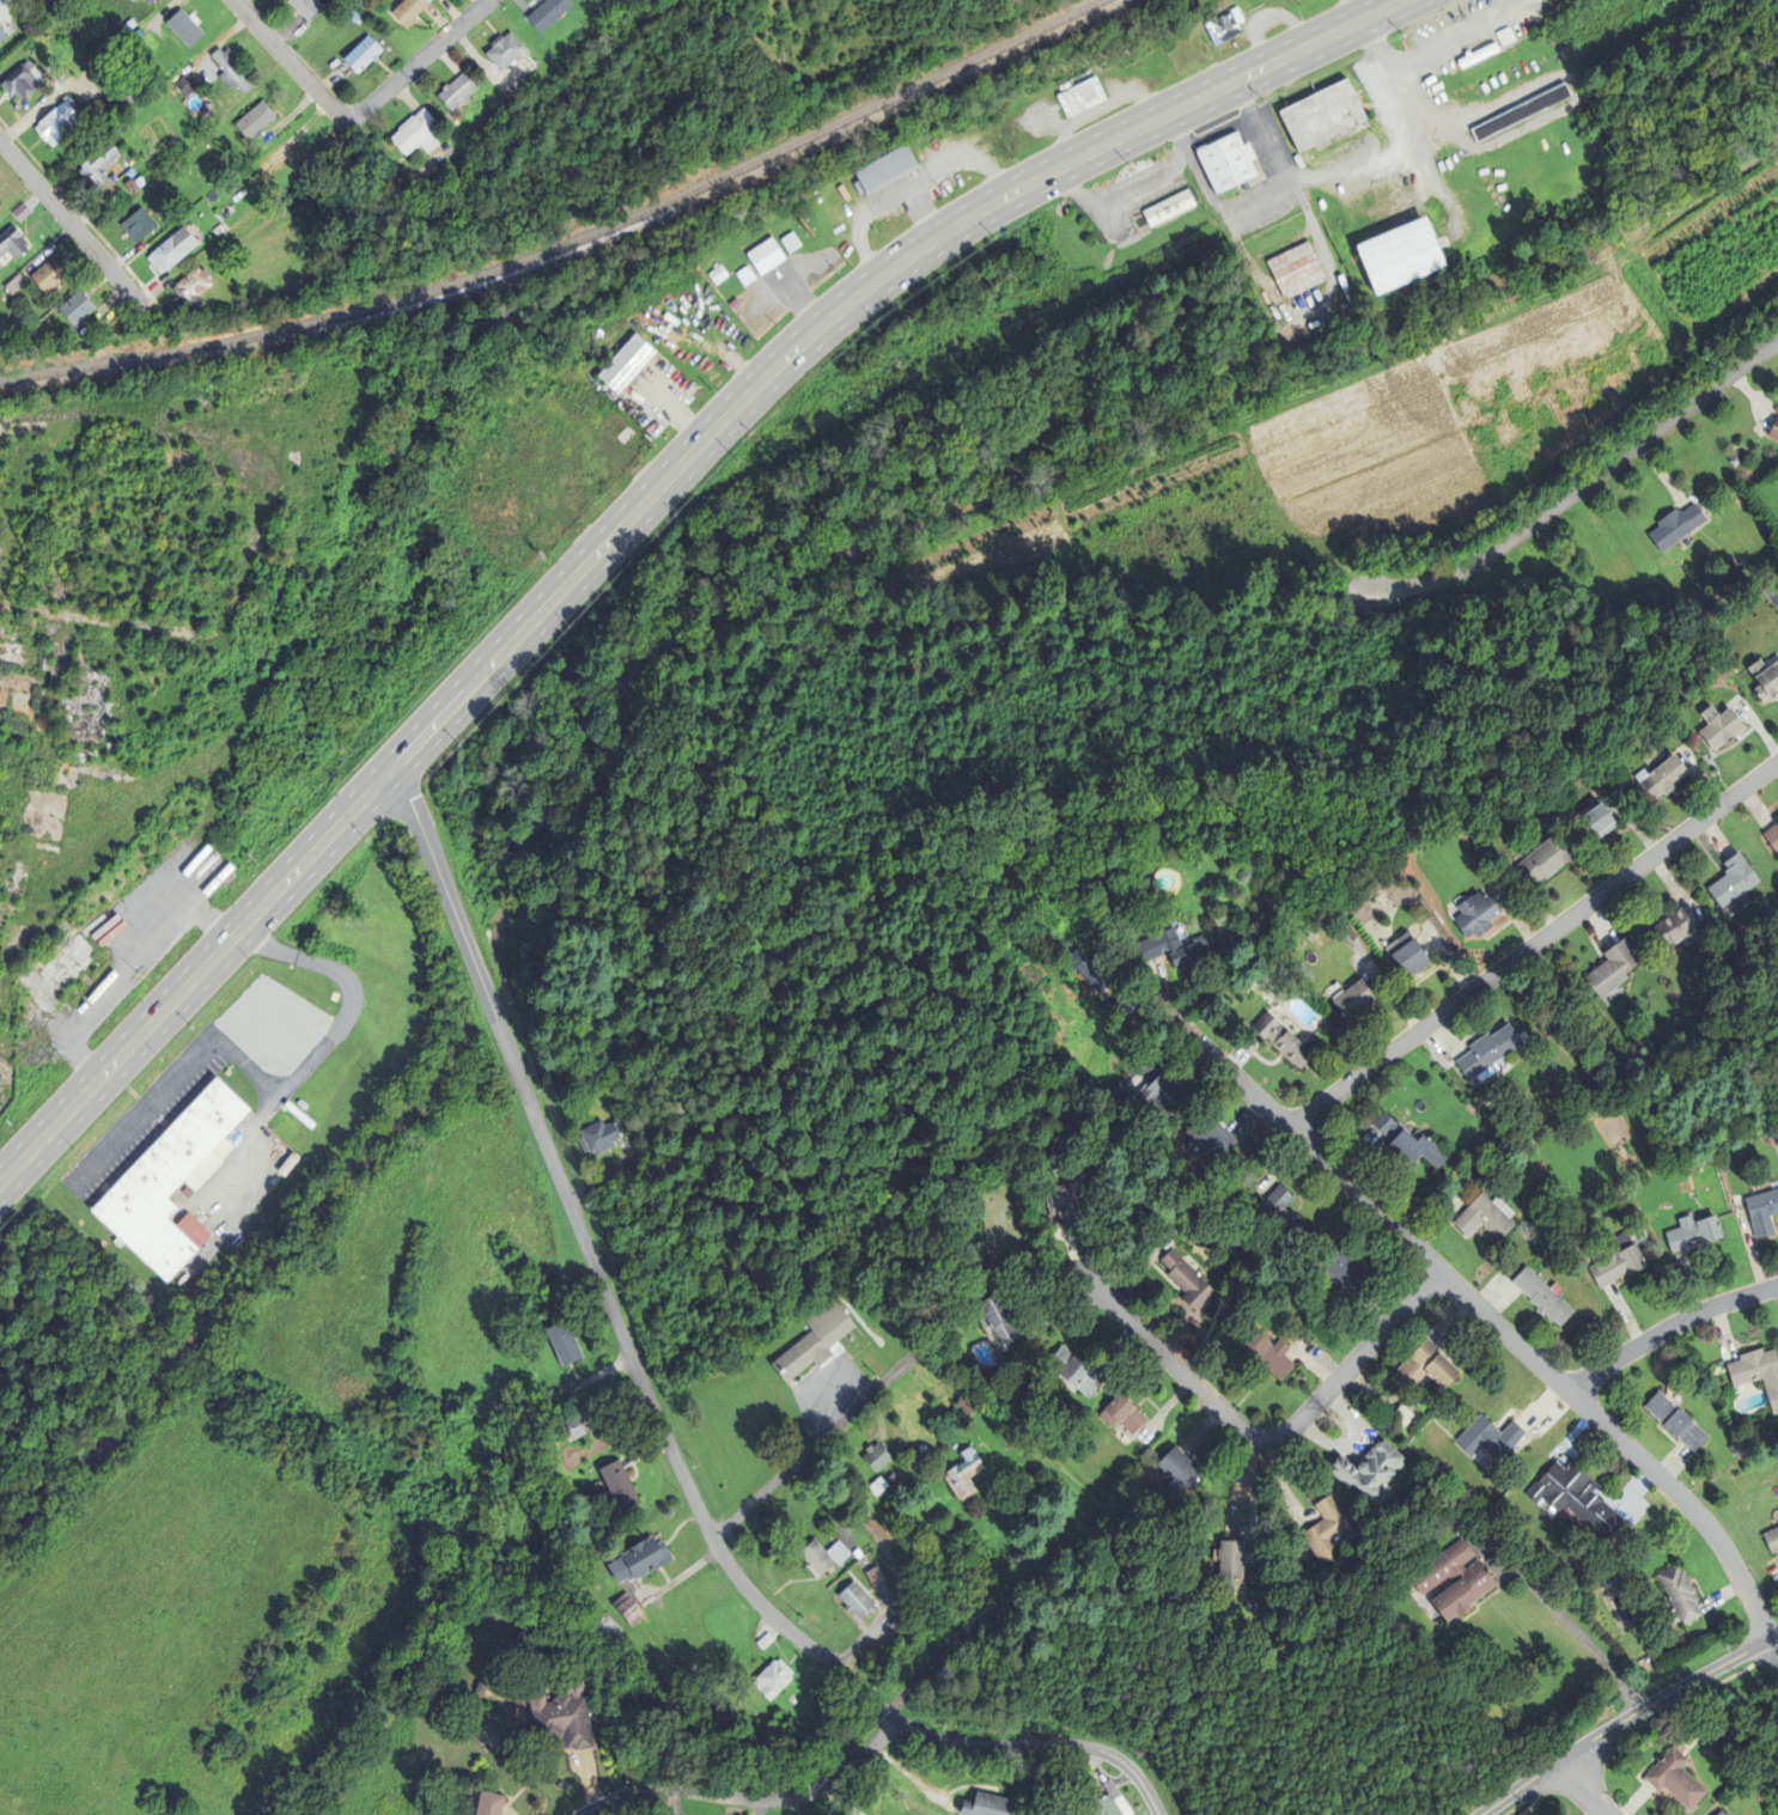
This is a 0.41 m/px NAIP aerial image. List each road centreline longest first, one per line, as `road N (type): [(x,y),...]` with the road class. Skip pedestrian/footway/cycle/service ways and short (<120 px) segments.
road 1 (primary): [(0,1179),(727,419),(855,300),(984,208),(1409,0)]
road 2 (track): [(1247,420),(1284,529),(1310,564),(1189,585),(1067,566),(934,590),(876,578),(1247,420)]
road 3 (residential): [(1771,1638),(1715,1539),(1686,1506),(1156,1000)]
road 4 (residential): [(1777,766),(1287,1128)]
road 5 (track): [(1247,420),(1543,299),(1600,269),(1777,142)]
road 6 (residential): [(591,1257),(420,823),(386,776)]
road 7 (residential): [(1435,1269),(1291,1431),(1264,1441),(1240,1431),(1085,1281)]
road 8 (residential): [(896,1719),(743,1584),(652,1405)]
road 9 (residential): [(591,1814),(662,1791),(748,1799),(805,1795),(846,1771),(896,1719)]
road 10 (residential): [(1159,1814),(1126,1765),(1100,1750),(978,1746),(896,1719)]
road 11 (residential): [(713,1537),(923,1347)]
road 12 (residential): [(1575,491),(1461,571),(1365,592)]
road 13 (residential): [(1570,1396),(1679,1323),(1777,1286)]
road 14 (residential): [(1759,353),(1575,491)]
road 15 (residential): [(146,316),(0,145)]
road 16 (track): [(1631,246),(1697,340),(1777,276)]
road 17 (residential): [(343,127),(485,0)]
road 18 (tertiary): [(1535,1777),(1689,1681)]
road 19 (residential): [(343,127),(228,0)]
road 20 (residential): [(652,1405),(591,1257)]

